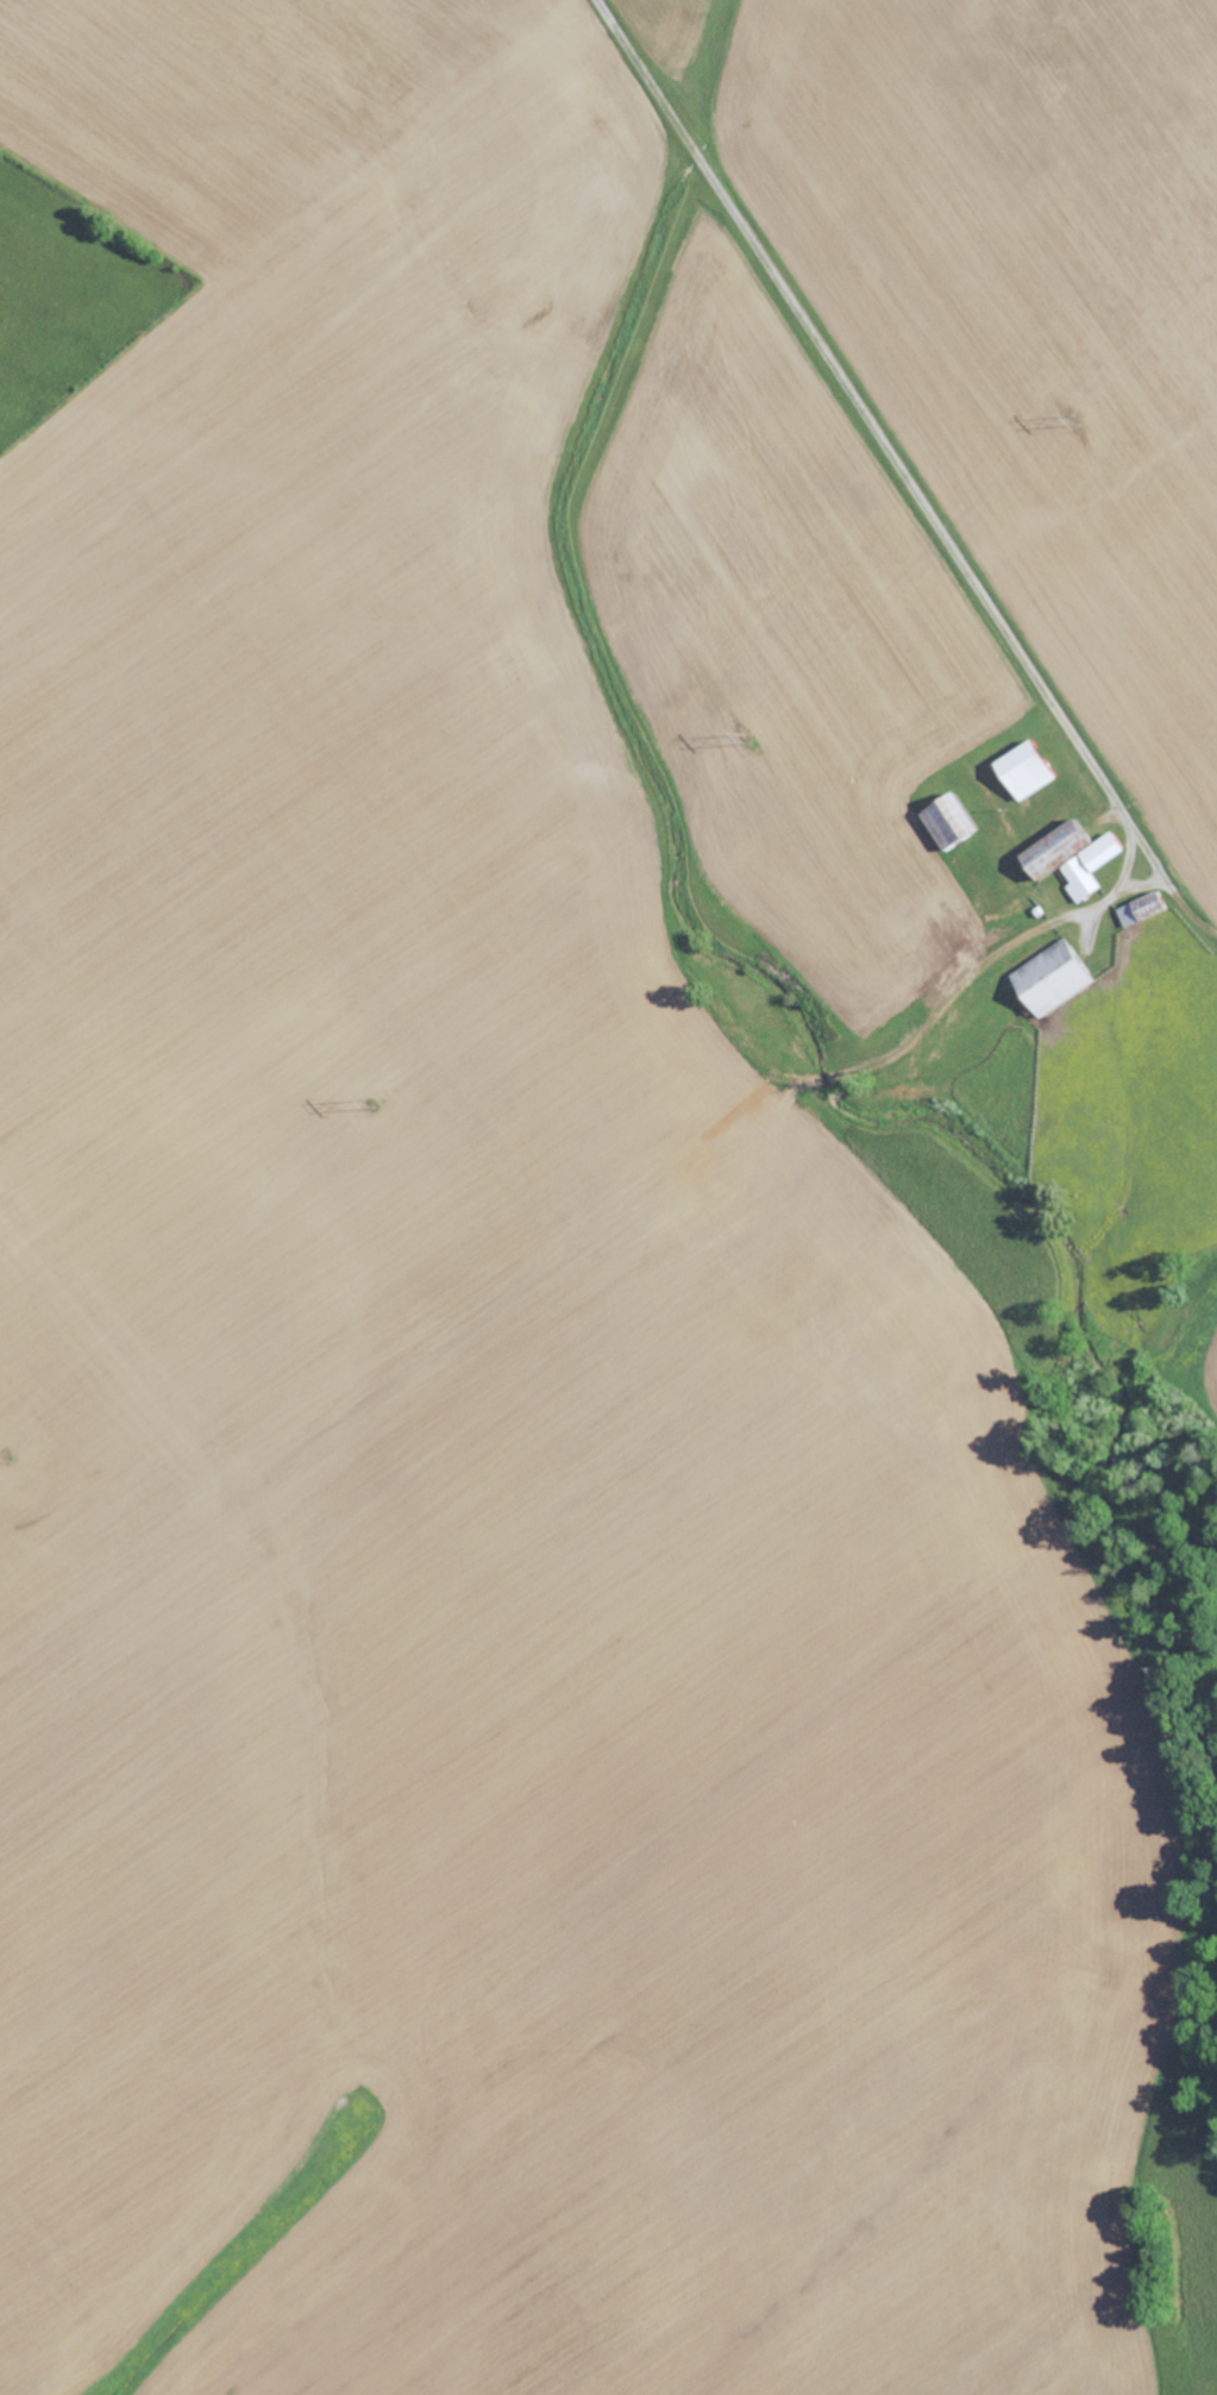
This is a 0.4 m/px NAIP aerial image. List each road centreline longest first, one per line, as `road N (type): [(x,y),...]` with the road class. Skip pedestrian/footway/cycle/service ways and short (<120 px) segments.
road 1 (residential): [(593,0),(1129,830)]

